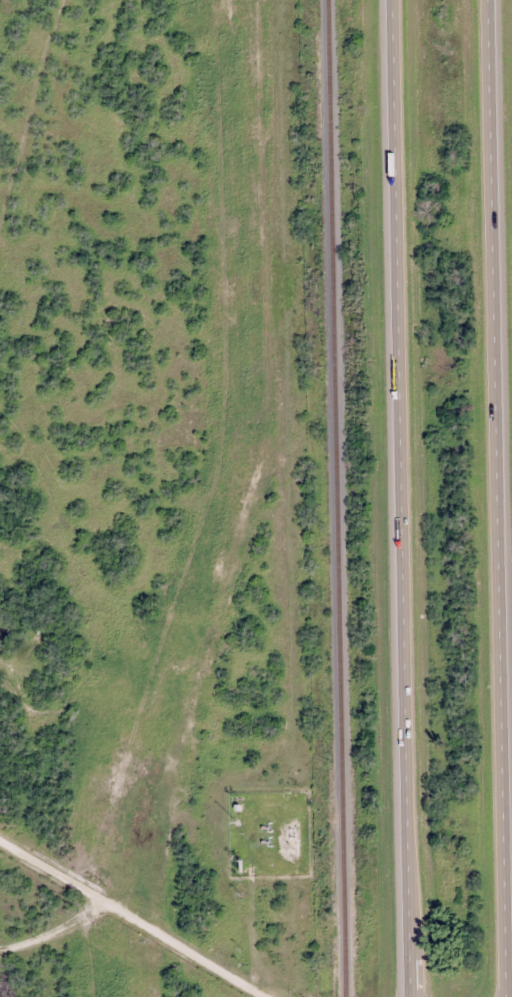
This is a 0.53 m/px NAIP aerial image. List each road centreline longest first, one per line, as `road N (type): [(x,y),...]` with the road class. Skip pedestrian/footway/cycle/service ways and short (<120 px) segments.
road 1 (trunk): [(509,996),(489,0)]
road 2 (trunk): [(393,0),(411,996)]
road 3 (residential): [(0,843),(289,996)]

